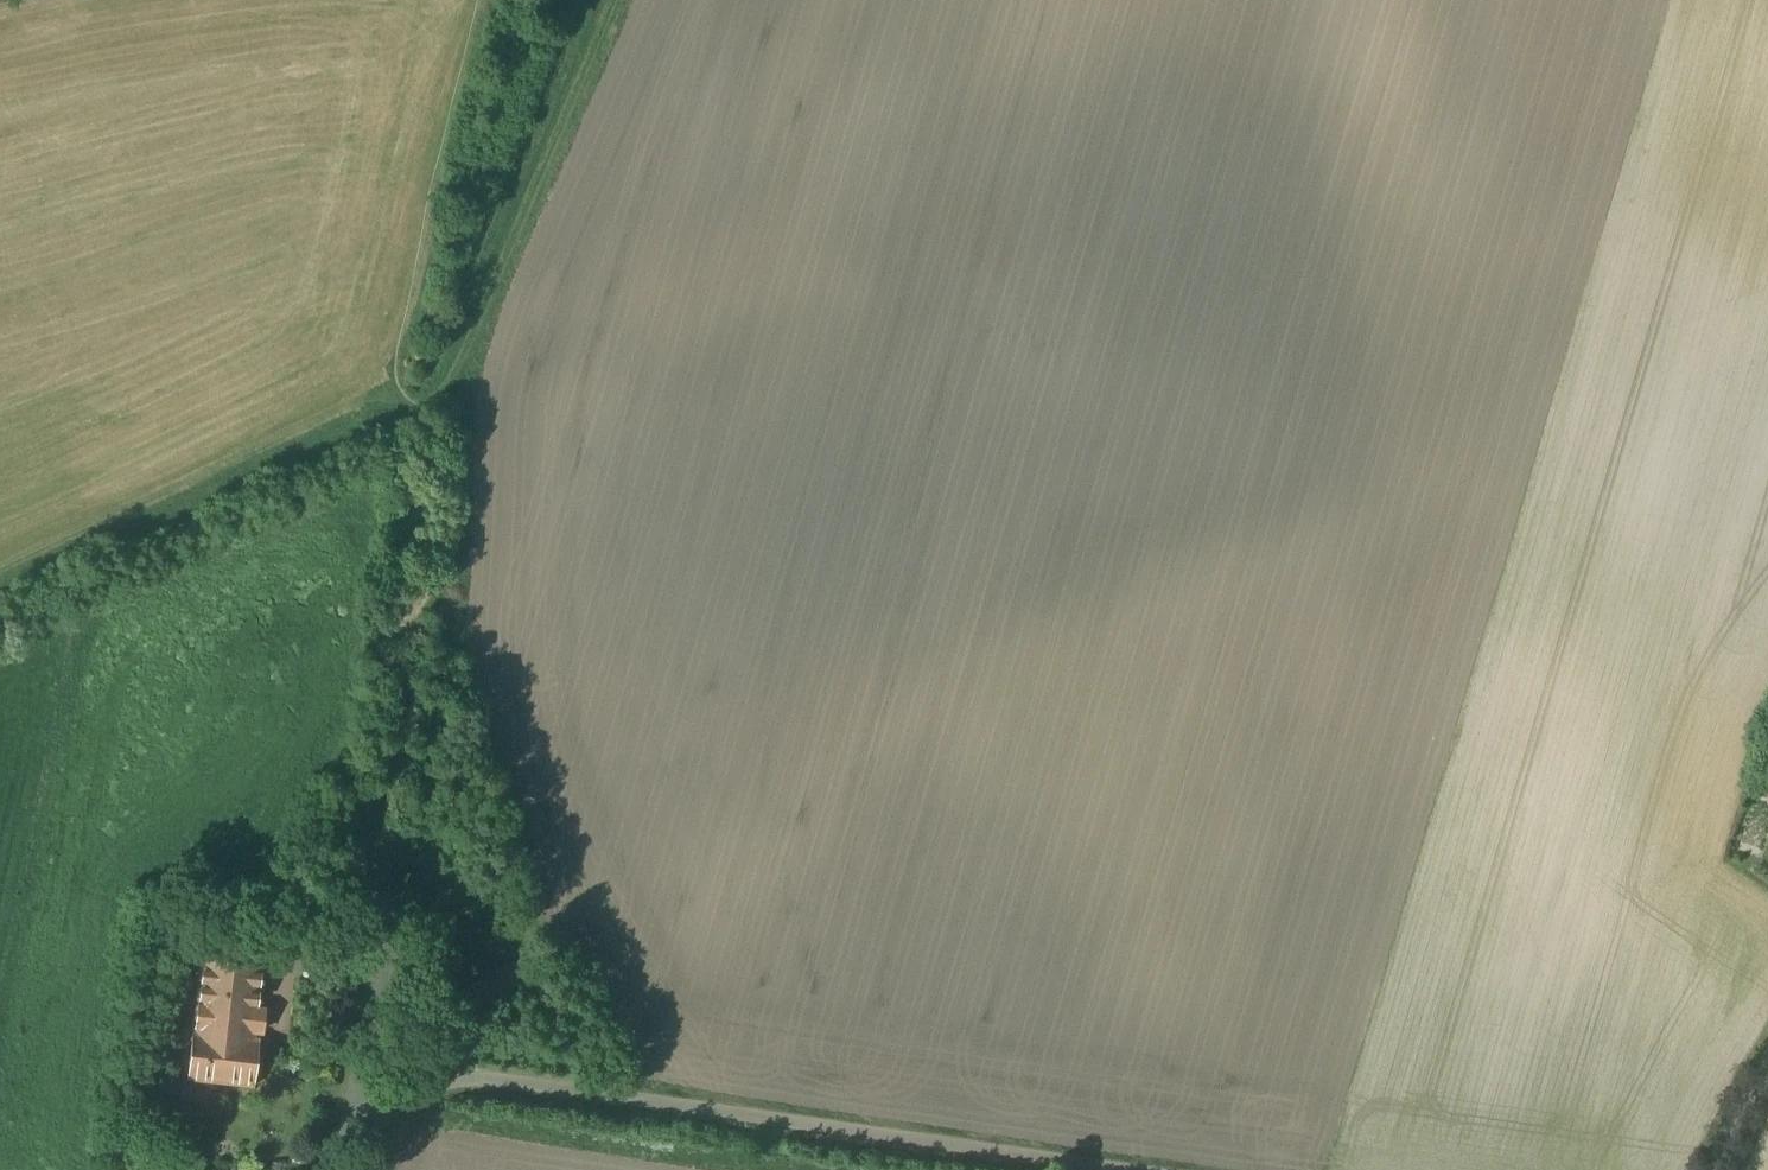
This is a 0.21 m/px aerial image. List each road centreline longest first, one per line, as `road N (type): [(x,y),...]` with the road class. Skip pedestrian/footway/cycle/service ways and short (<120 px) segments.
road 1 (unclassified): [(337,1169),(363,1121),(408,1095),(488,1081),(1139,1169)]
road 2 (track): [(391,997),(391,788),(418,634),(448,549),(446,424)]

